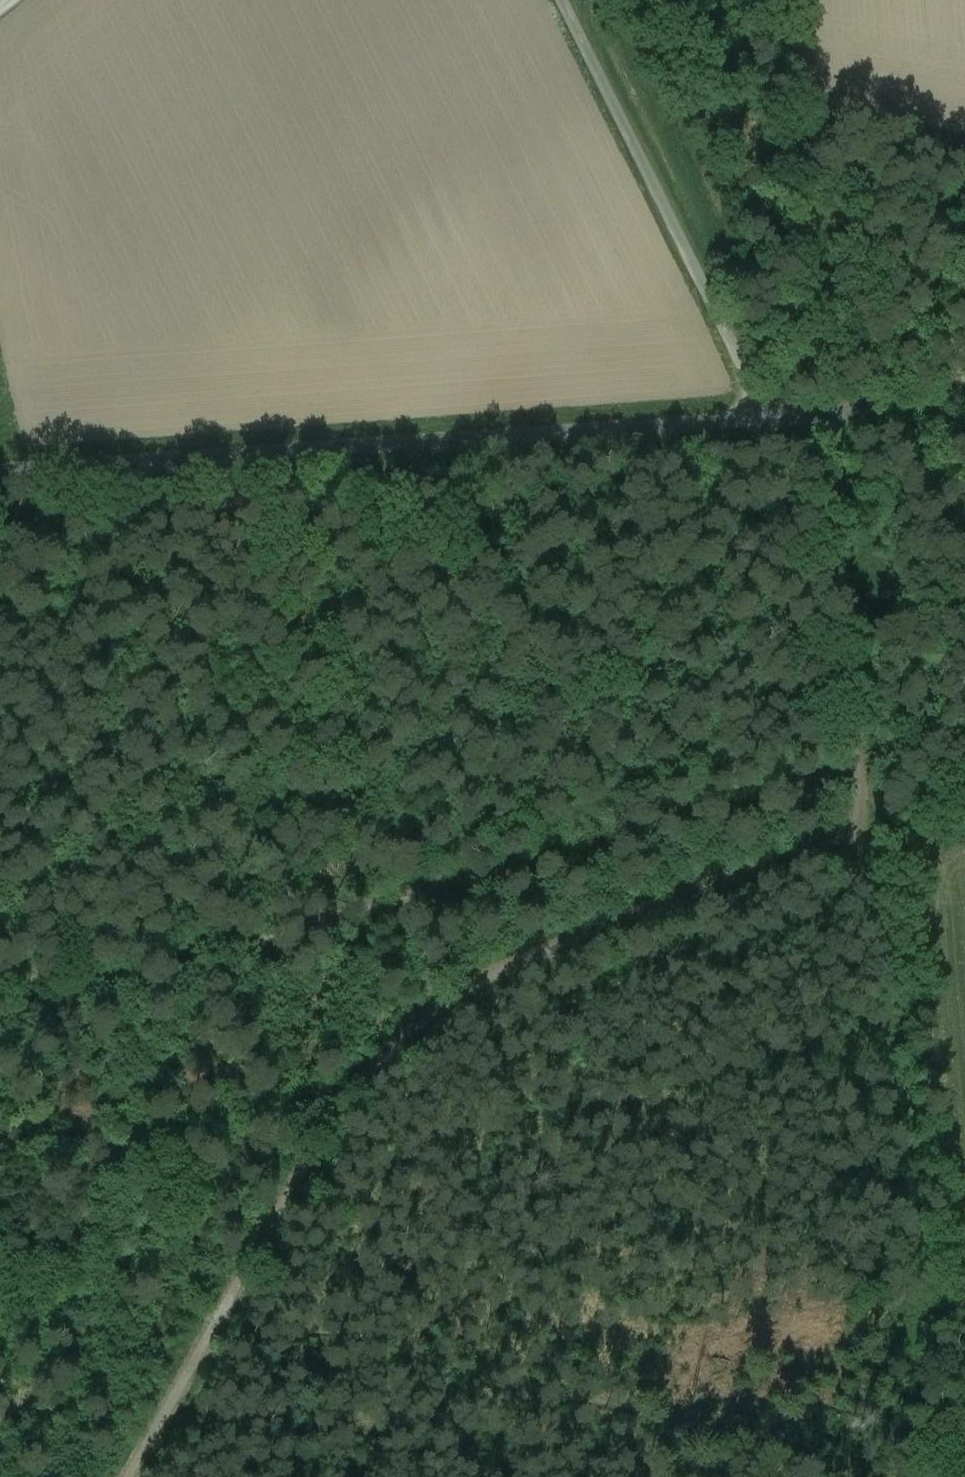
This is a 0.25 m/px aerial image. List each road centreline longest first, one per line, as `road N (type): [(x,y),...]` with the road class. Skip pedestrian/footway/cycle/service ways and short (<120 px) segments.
road 1 (track): [(828,417),(862,830),(856,841),(819,848),(496,973),(412,1029),(343,1102),(131,1476)]
road 2 (unclassified): [(0,471),(756,421)]
road 3 (unclassified): [(756,421),(750,381),(564,0)]
road 4 (unclassified): [(756,421),(964,407)]

